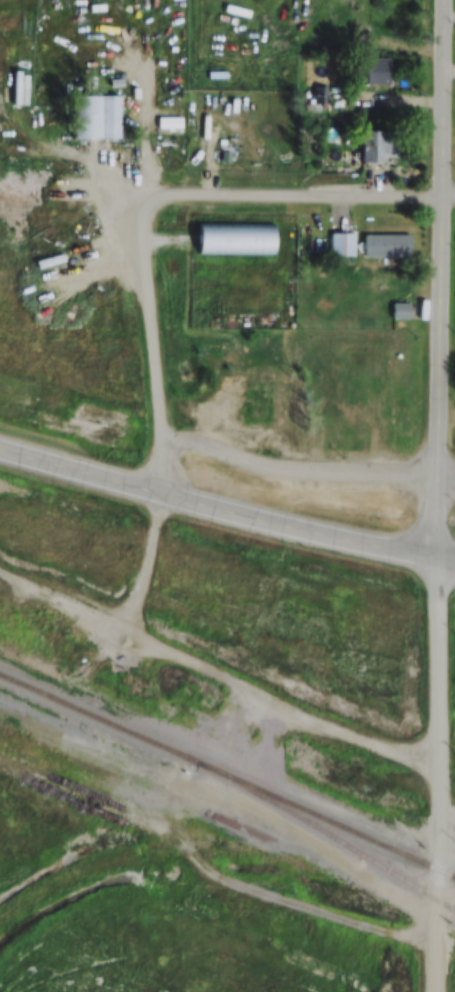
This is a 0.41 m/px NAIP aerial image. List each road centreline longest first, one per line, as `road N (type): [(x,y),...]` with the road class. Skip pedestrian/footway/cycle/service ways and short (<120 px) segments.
road 1 (tertiary): [(435,556),(443,0)]
road 2 (secondary): [(454,559),(0,448)]
road 3 (residential): [(437,991),(435,556)]
road 4 (residential): [(147,215),(180,197),(440,199)]
road 5 (residential): [(147,215),(141,237),(162,490)]
road 6 (residential): [(437,476),(166,475)]
road 7 (track): [(163,649),(88,658),(0,615)]

